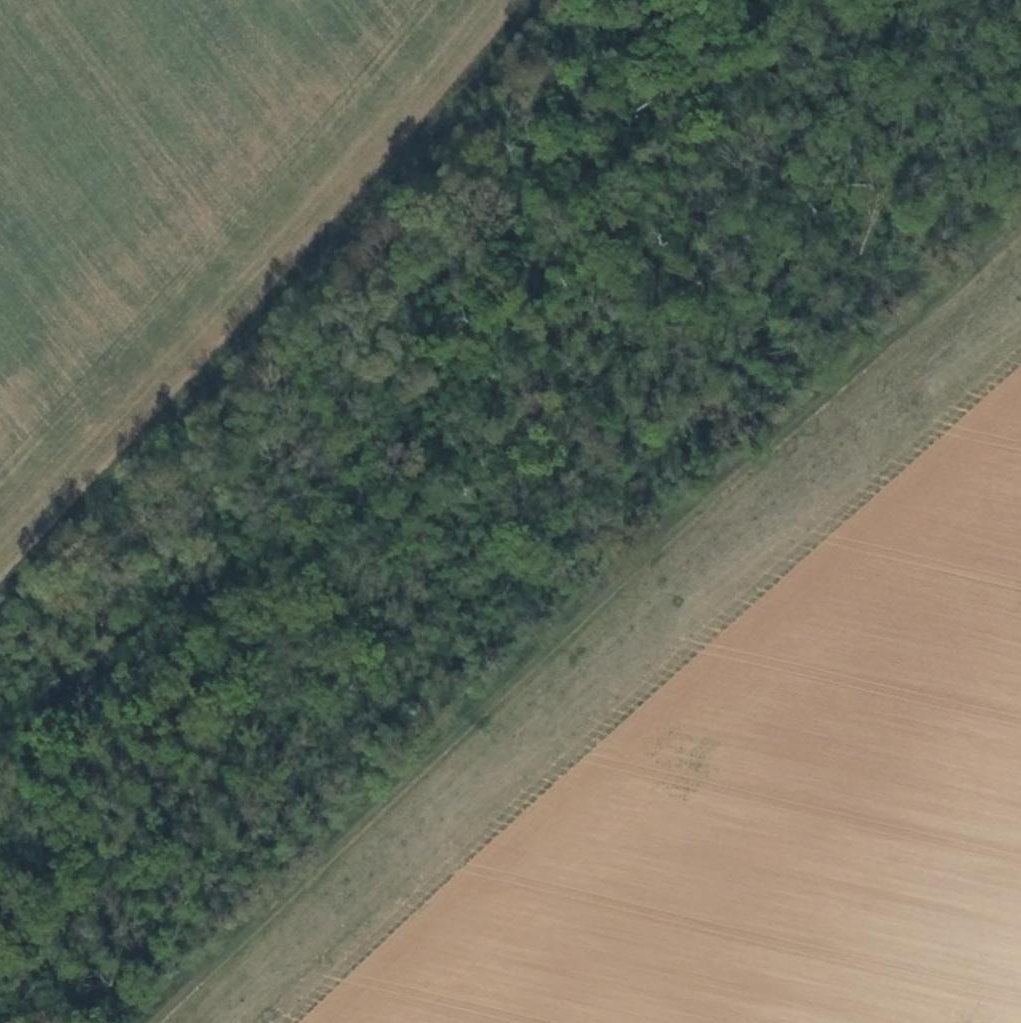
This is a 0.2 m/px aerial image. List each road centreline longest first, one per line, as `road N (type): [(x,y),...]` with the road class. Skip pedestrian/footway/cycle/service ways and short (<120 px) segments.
road 1 (track): [(166,1022),(1020,220)]

